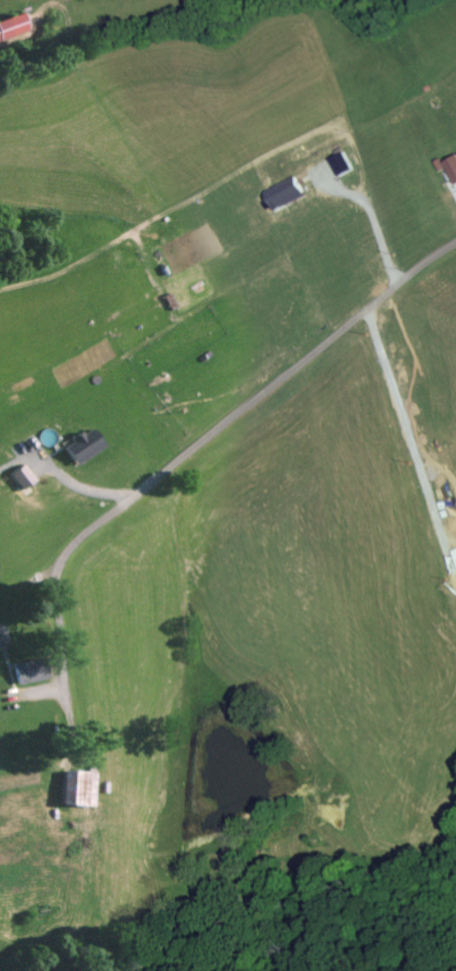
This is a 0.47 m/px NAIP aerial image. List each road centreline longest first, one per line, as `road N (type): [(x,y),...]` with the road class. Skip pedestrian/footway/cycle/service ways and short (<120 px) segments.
road 1 (residential): [(65,698),(56,581),(72,549),(455,243)]

